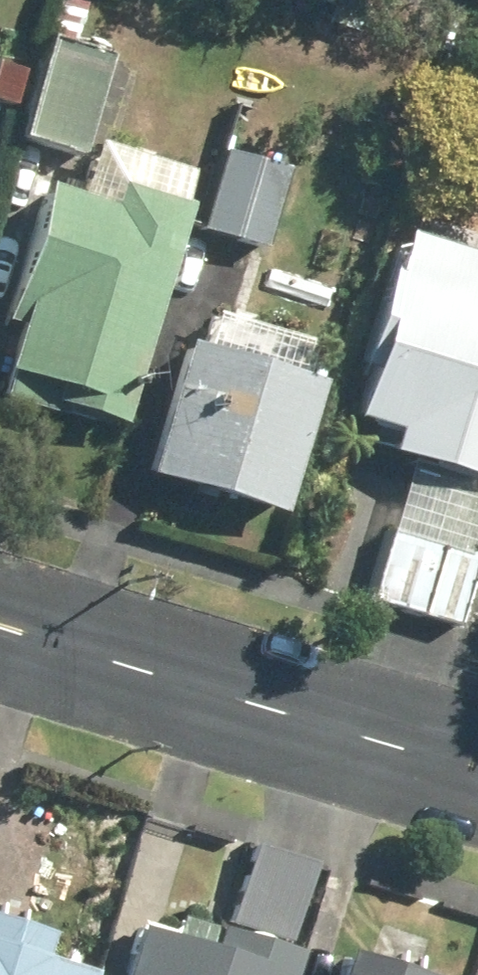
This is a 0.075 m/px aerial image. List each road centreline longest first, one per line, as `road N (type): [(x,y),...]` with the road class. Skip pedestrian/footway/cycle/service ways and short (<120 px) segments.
road 1 (residential): [(0,621),(477,767)]

